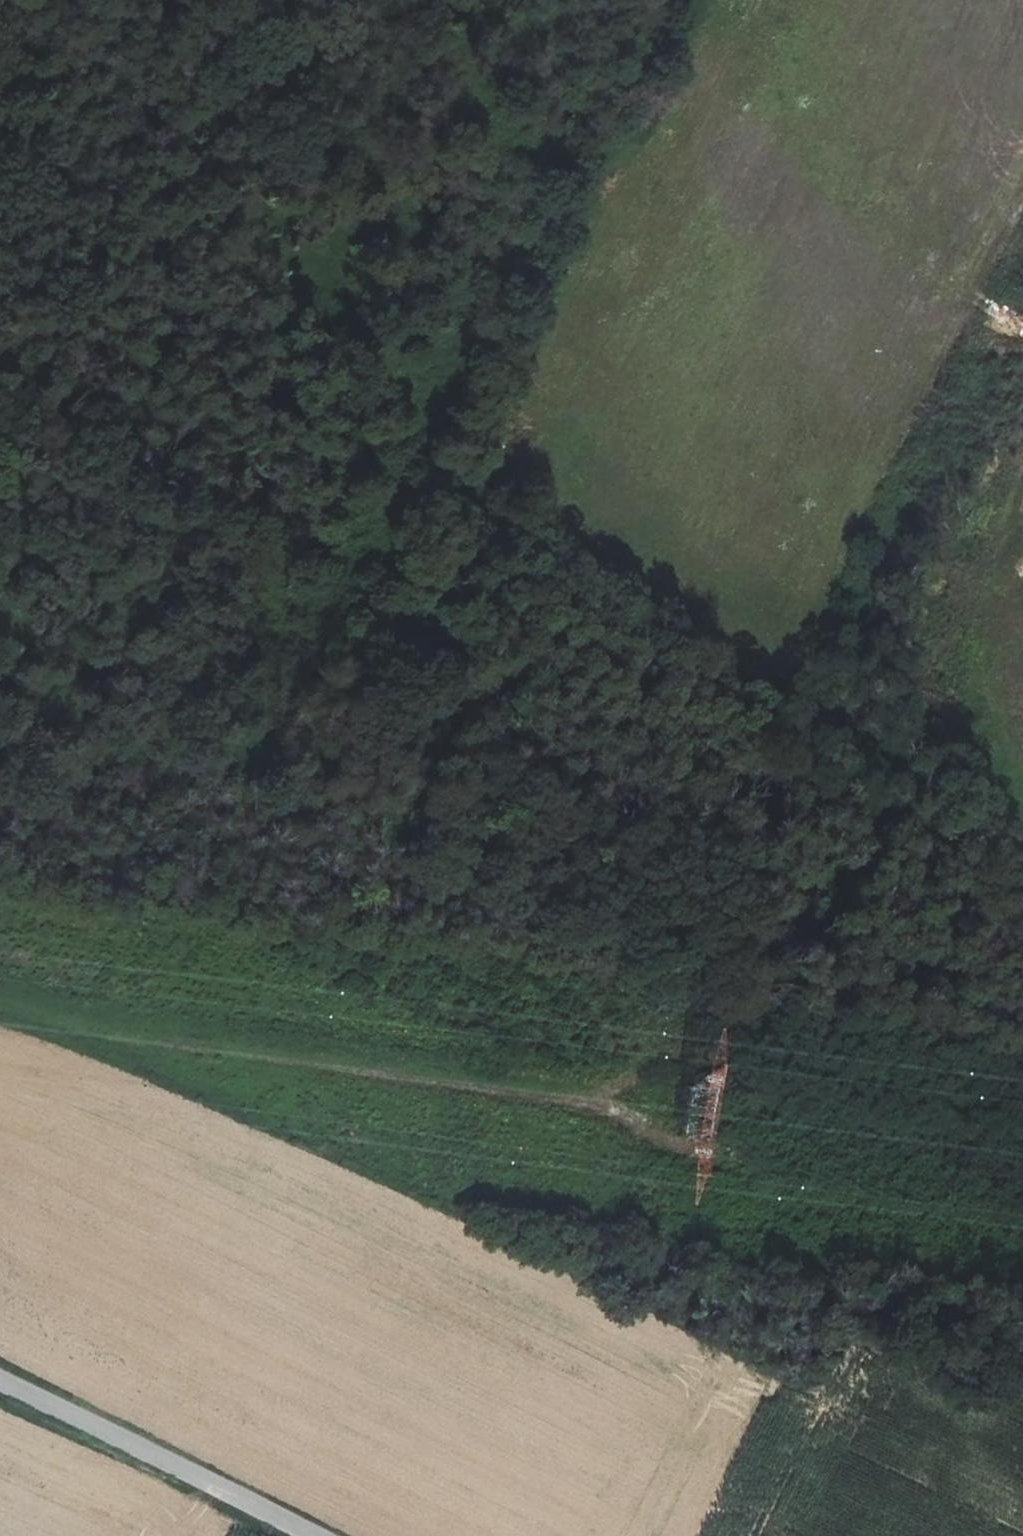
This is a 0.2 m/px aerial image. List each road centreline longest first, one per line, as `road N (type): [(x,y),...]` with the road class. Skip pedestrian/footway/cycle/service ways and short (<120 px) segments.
road 1 (unclassified): [(0,1386),(277,1535)]

